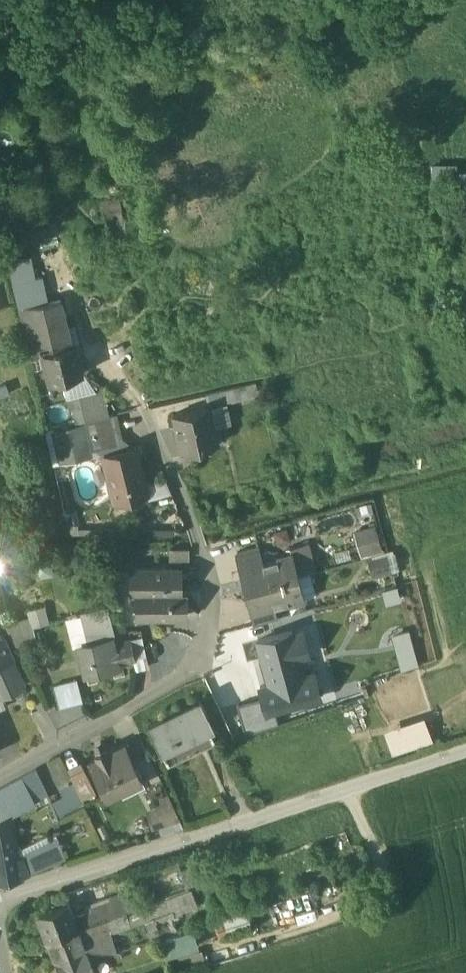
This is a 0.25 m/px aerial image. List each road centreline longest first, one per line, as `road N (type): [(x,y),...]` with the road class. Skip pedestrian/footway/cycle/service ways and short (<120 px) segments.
road 1 (residential): [(48,235),(98,357),(141,414),(195,525),(213,618),(190,672),(0,777)]
road 2 (residential): [(465,750),(0,898)]

